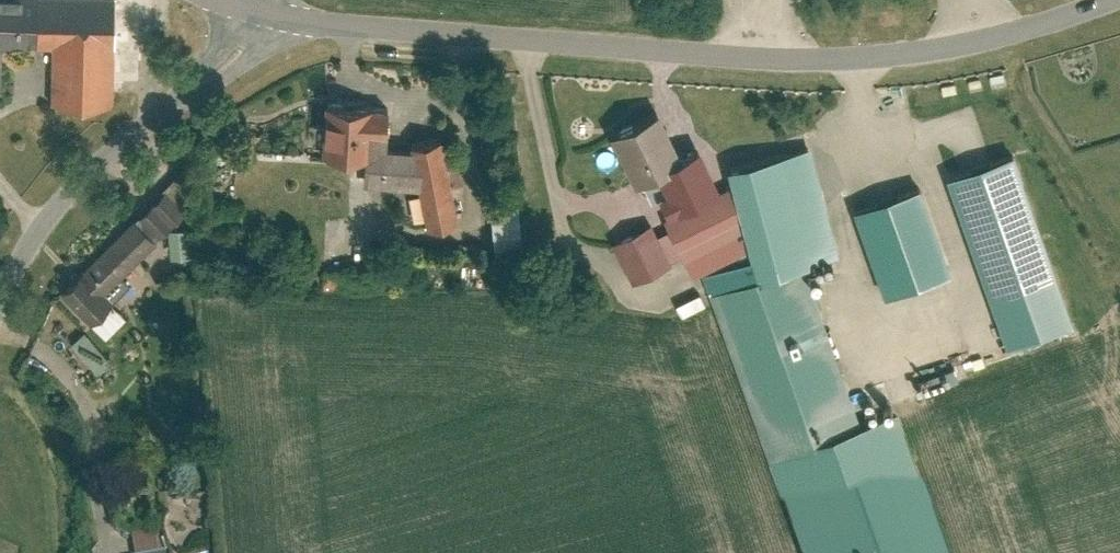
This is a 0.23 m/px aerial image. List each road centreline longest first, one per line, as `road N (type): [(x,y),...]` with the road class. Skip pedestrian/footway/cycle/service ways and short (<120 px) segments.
road 1 (tertiary): [(1092,0),(992,36),(805,58),(376,39),(257,15)]
road 2 (residential): [(257,15),(246,47),(68,199),(0,309)]
road 3 (track): [(1119,259),(1003,78),(992,36)]

